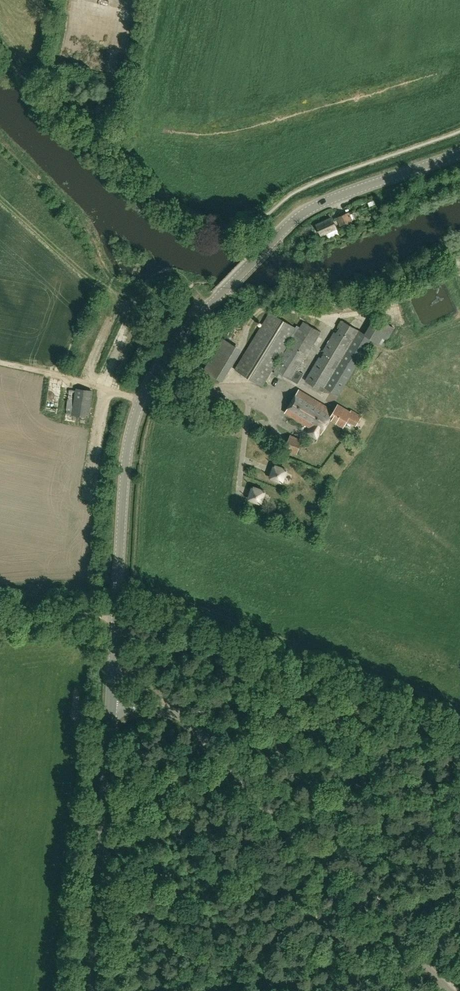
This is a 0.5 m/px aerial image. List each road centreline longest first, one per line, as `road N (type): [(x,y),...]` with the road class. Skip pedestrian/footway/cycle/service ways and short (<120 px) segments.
road 1 (secondary): [(112,710),(129,443),(155,371),(301,215),(459,154)]
road 2 (unclassified): [(442,983),(189,725),(112,710)]
road 3 (secondary): [(95,990),(112,710)]

